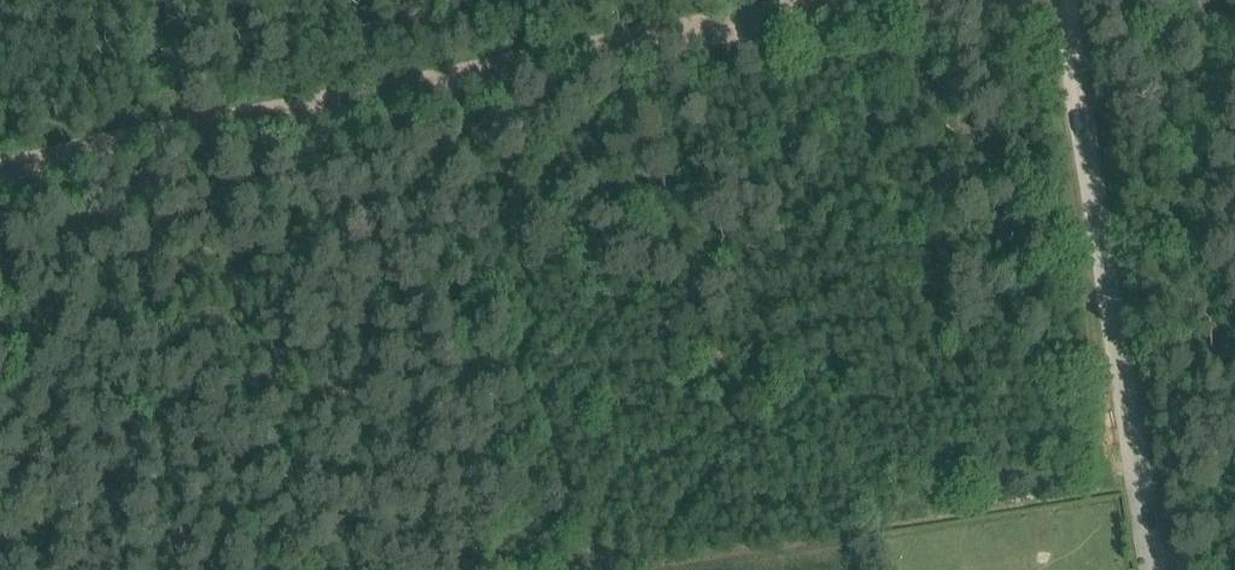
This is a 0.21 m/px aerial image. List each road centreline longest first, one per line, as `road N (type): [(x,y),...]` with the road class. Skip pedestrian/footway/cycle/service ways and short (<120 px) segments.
road 1 (unclassified): [(1065,0),(1150,569)]

